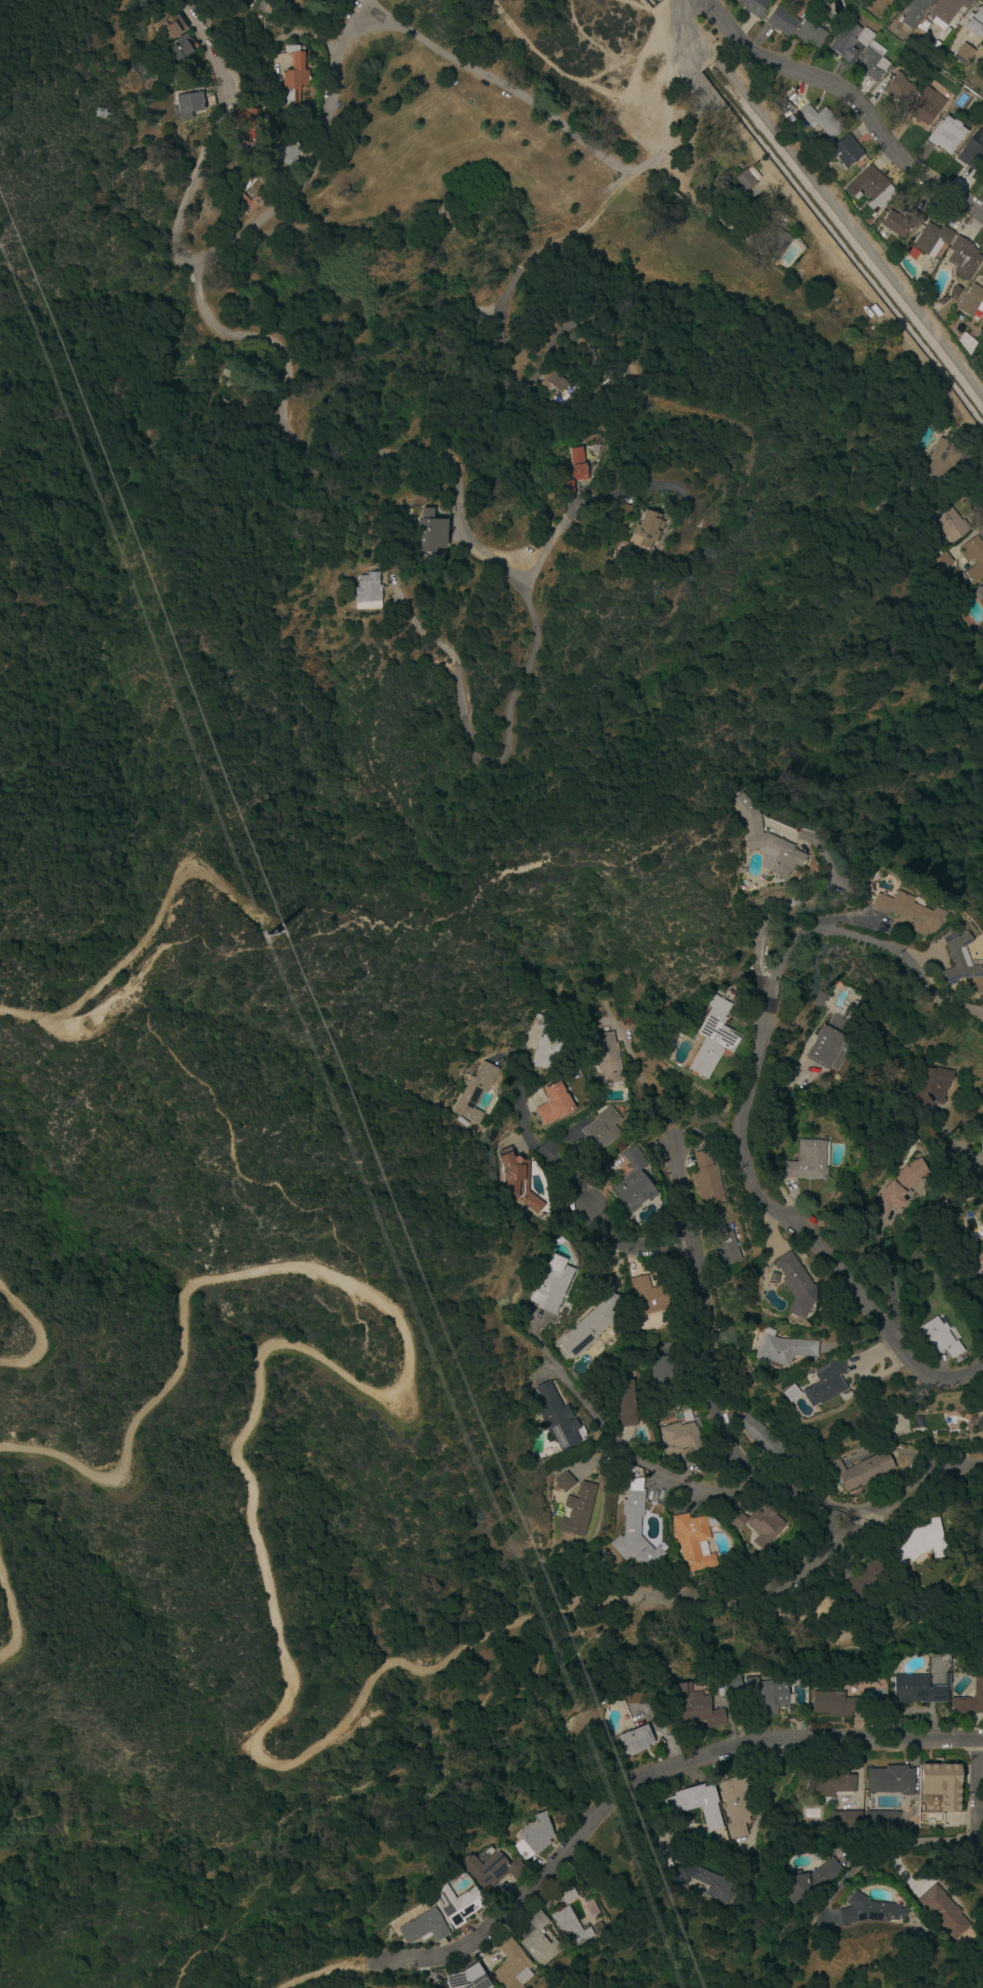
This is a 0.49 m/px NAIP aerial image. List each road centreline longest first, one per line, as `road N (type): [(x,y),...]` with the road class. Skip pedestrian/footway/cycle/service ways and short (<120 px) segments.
road 1 (track): [(572,1611),(493,1635),(436,1669),(385,1665),(324,1743),(296,1763),(258,1757),(258,1735),(291,1695),(251,1514),(254,1485),(235,1448),(261,1387),(257,1356),(266,1345),(285,1345),(375,1397),(394,1398),(408,1372),(403,1324),(344,1281),(309,1271),(198,1282),(186,1291),(178,1376),(134,1420),(127,1460),(111,1479),(44,1452),(0,1448)]
road 2 (residential): [(186,10),(220,73),(219,109),(176,229),(183,262),(196,269),(199,296),(220,334),(231,341),(266,329),(279,337),(285,432),(298,454),(423,451),(444,454),(455,467),(461,534),(525,581),(540,621),(541,656),(512,712),(511,765),(476,763),(460,673)]
road 3 (residential): [(982,1367),(947,1384),(917,1371),(800,1222),(762,1196),(741,1150),(768,992),(799,935),(833,930),(887,947),(930,995)]
road 4 (residential): [(365,1964),(428,1958),(482,1937),(522,1906),(606,1803),(666,1769),(761,1742),(982,1740)]
road 5 (residential): [(196,269),(229,254),(308,173),(328,129),(343,55),(352,37),(372,29),(412,30),(632,174)]
road 6 (residential): [(572,1611),(776,1592),(826,1561),(936,1468),(982,1466)]
road 7 (track): [(460,673),(412,657),(389,657),(376,673),(365,741),(426,861),(450,877),(560,849)]
road 8 (residential): [(879,1515),(820,1507),(757,1477),(720,1414),(717,1345),(685,1241)]
road 9 (residential): [(686,2),(711,7),(755,54),(845,91),(893,152),(982,209)]
road 10 (track): [(269,921),(221,883),(191,873),(173,884),(161,924),(143,947),(89,1001),(44,1022),(0,1015)]
road 11 (residential): [(685,1241),(674,1143),(604,1001)]
road 12 (residential): [(757,1477),(748,1493),(725,1496),(618,1462)]
road 13 (residential): [(632,174),(670,143),(688,56)]
road 14 (track): [(0,1366),(34,1363),(41,1337),(0,1286)]

